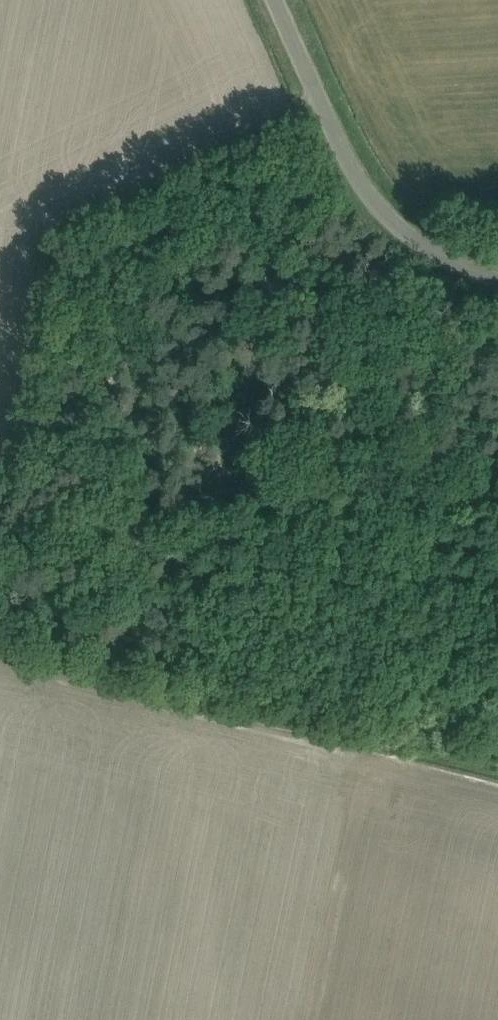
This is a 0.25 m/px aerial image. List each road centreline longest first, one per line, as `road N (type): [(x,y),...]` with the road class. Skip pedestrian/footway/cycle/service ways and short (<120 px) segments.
road 1 (unclassified): [(497,281),(420,244),(381,210),(354,172),(275,0)]

